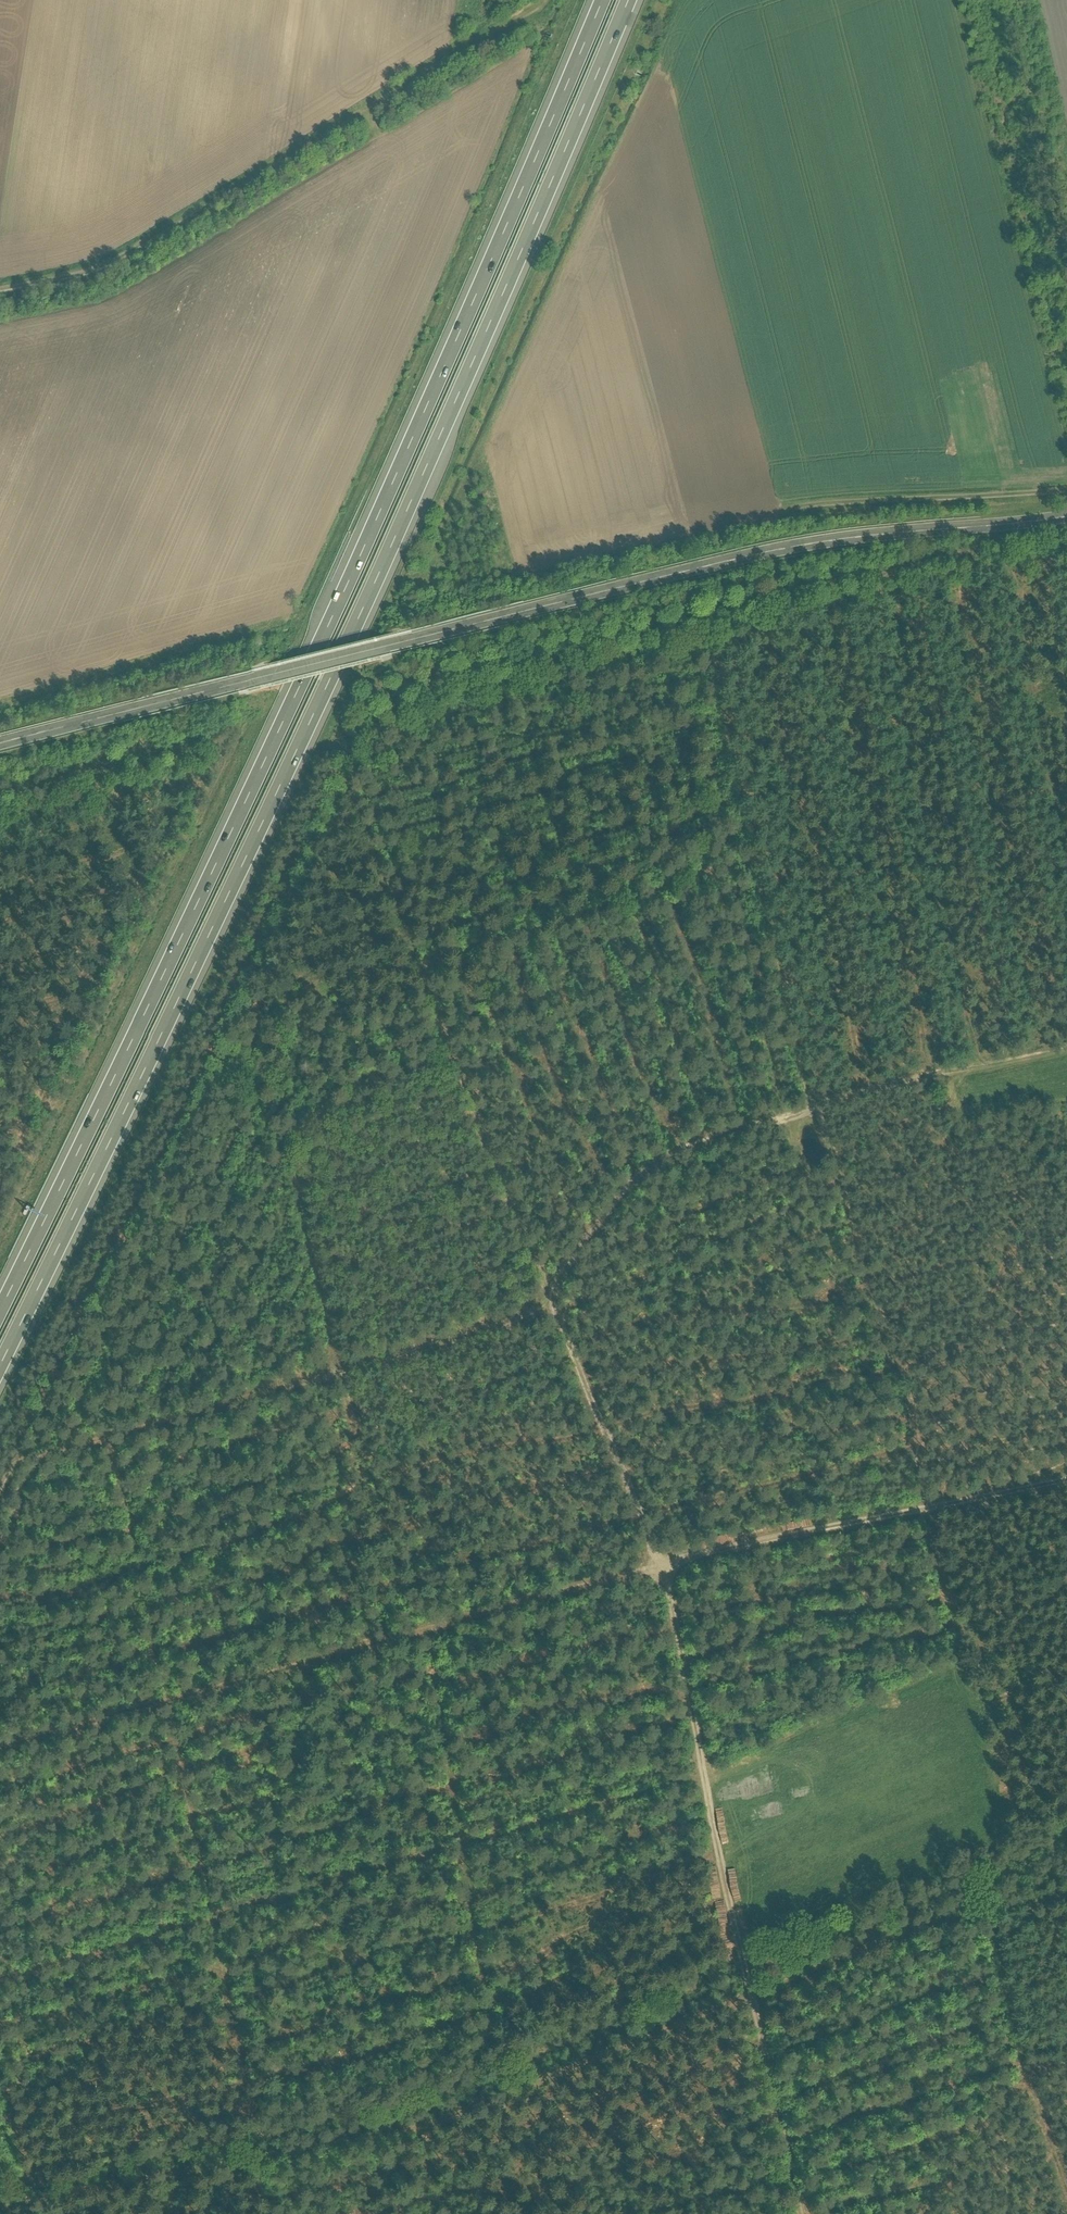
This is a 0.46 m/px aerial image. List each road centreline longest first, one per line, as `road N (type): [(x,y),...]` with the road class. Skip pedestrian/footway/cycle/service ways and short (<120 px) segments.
road 1 (motorway): [(0,1366),(386,561),(629,0)]
road 2 (motorway): [(604,0),(362,555),(0,1310)]
road 3 (track): [(1066,1913),(993,1928),(741,2019),(300,2156),(218,2176),(90,2175),(0,2198)]
road 4 (tertiary): [(1066,514),(778,550),(0,745)]
road 5 (track): [(644,1562),(587,1417),(554,1295),(590,1226),(692,1141),(1066,1044)]
road 6 (track): [(783,2213),(644,1562)]
road 7 (track): [(0,292),(111,267),(544,0)]
road 8 (track): [(556,1303),(32,1456)]
road 9 (track): [(1066,485),(818,509)]

